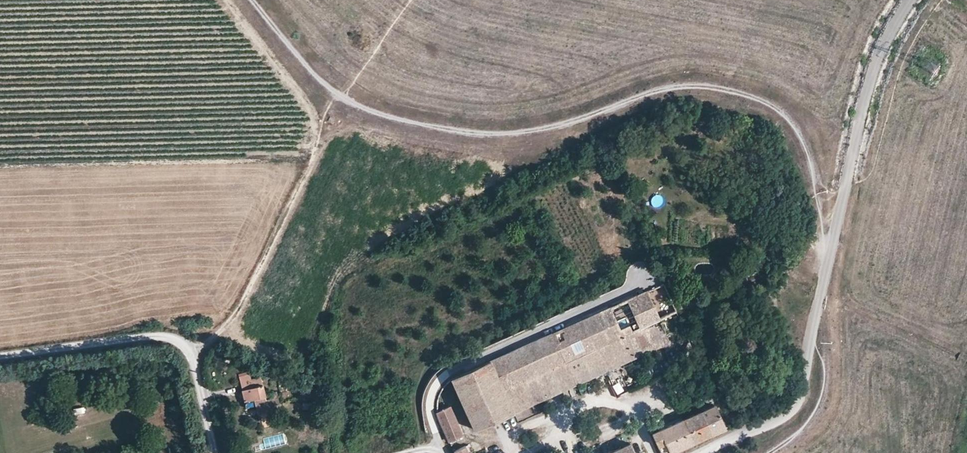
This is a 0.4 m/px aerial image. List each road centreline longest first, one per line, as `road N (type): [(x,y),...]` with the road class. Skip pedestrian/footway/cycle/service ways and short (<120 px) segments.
road 1 (track): [(831,249),(822,241),(815,168),(803,137),(759,98),(669,85),(584,117),(508,133),(393,117),(338,96),(252,0)]
road 2 (unclassified): [(911,0),(883,41),(861,106),(801,397),(789,416),(699,452)]
road 3 (unclassified): [(217,452),(193,350),(160,336),(0,357)]
road 4 (track): [(193,350),(228,327),(338,96)]

